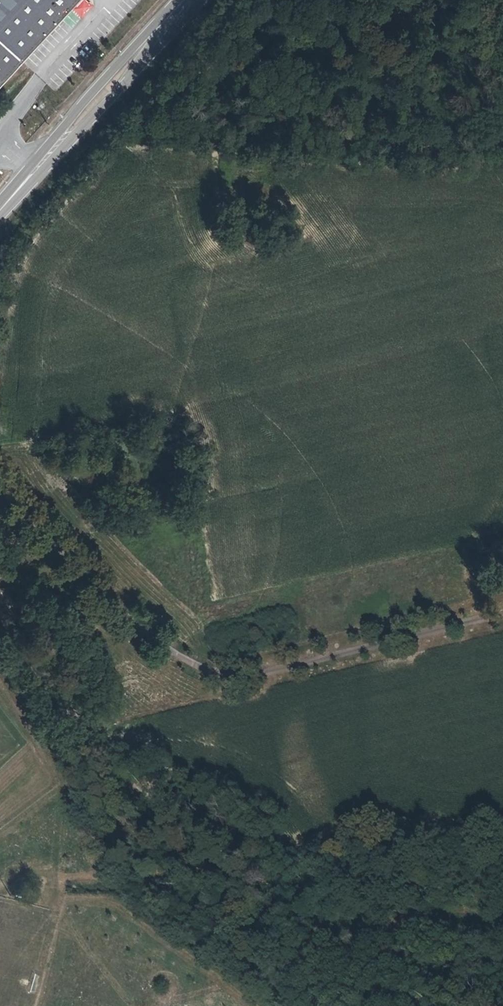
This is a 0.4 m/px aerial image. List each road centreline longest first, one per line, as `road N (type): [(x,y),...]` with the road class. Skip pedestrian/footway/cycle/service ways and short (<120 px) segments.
road 1 (primary): [(47,159),(202,0)]
road 2 (primary): [(181,0),(47,159)]

